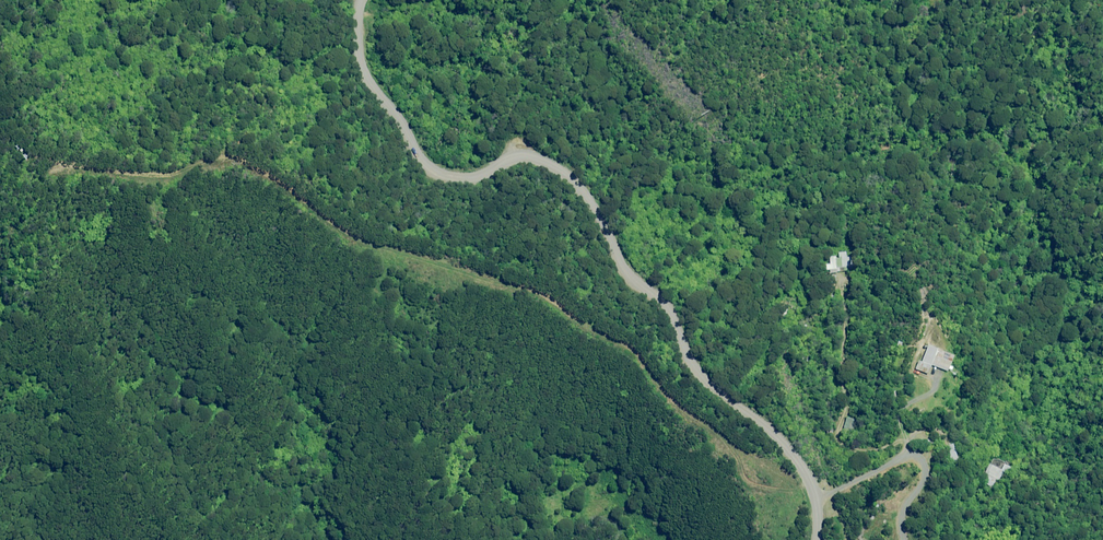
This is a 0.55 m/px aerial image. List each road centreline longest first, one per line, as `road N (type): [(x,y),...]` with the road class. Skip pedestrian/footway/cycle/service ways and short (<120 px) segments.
road 1 (track): [(809,481),(795,489),(748,481),(732,450),(680,408),(631,351),(532,290),(360,241),(229,156),(178,173),(53,169)]
road 2 (unclassified): [(363,0),(364,75),(422,160),(463,169),(509,150),(535,153),(579,178),(691,372),(769,429),(803,467),(817,499),(817,539)]

